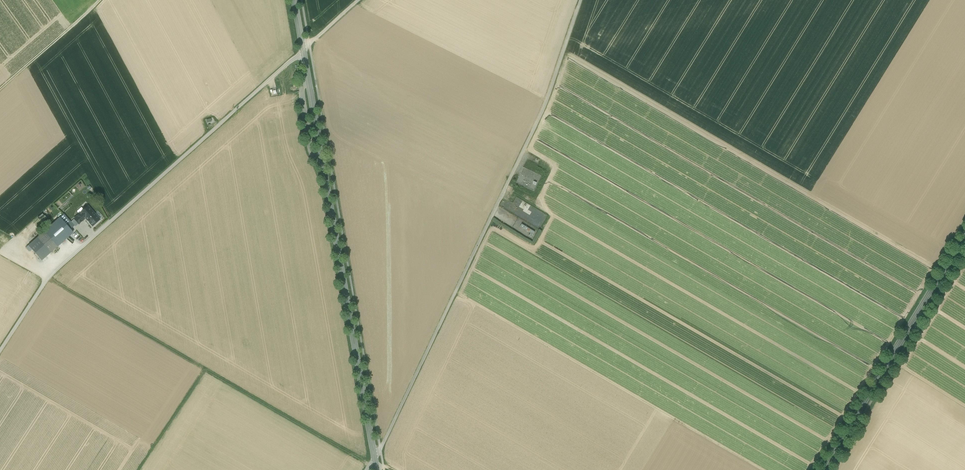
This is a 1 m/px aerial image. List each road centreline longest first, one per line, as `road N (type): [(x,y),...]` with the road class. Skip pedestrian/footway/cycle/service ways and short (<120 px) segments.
road 1 (track): [(581,0),(547,102),(375,458)]
road 2 (residential): [(303,52),(52,273),(0,351)]
road 3 (secondary): [(375,458),(303,52)]
road 4 (track): [(371,464),(48,279)]
road 5 (primary): [(964,238),(823,469)]
road 6 (track): [(0,89),(99,0)]
road 7 (track): [(204,369),(137,469)]

